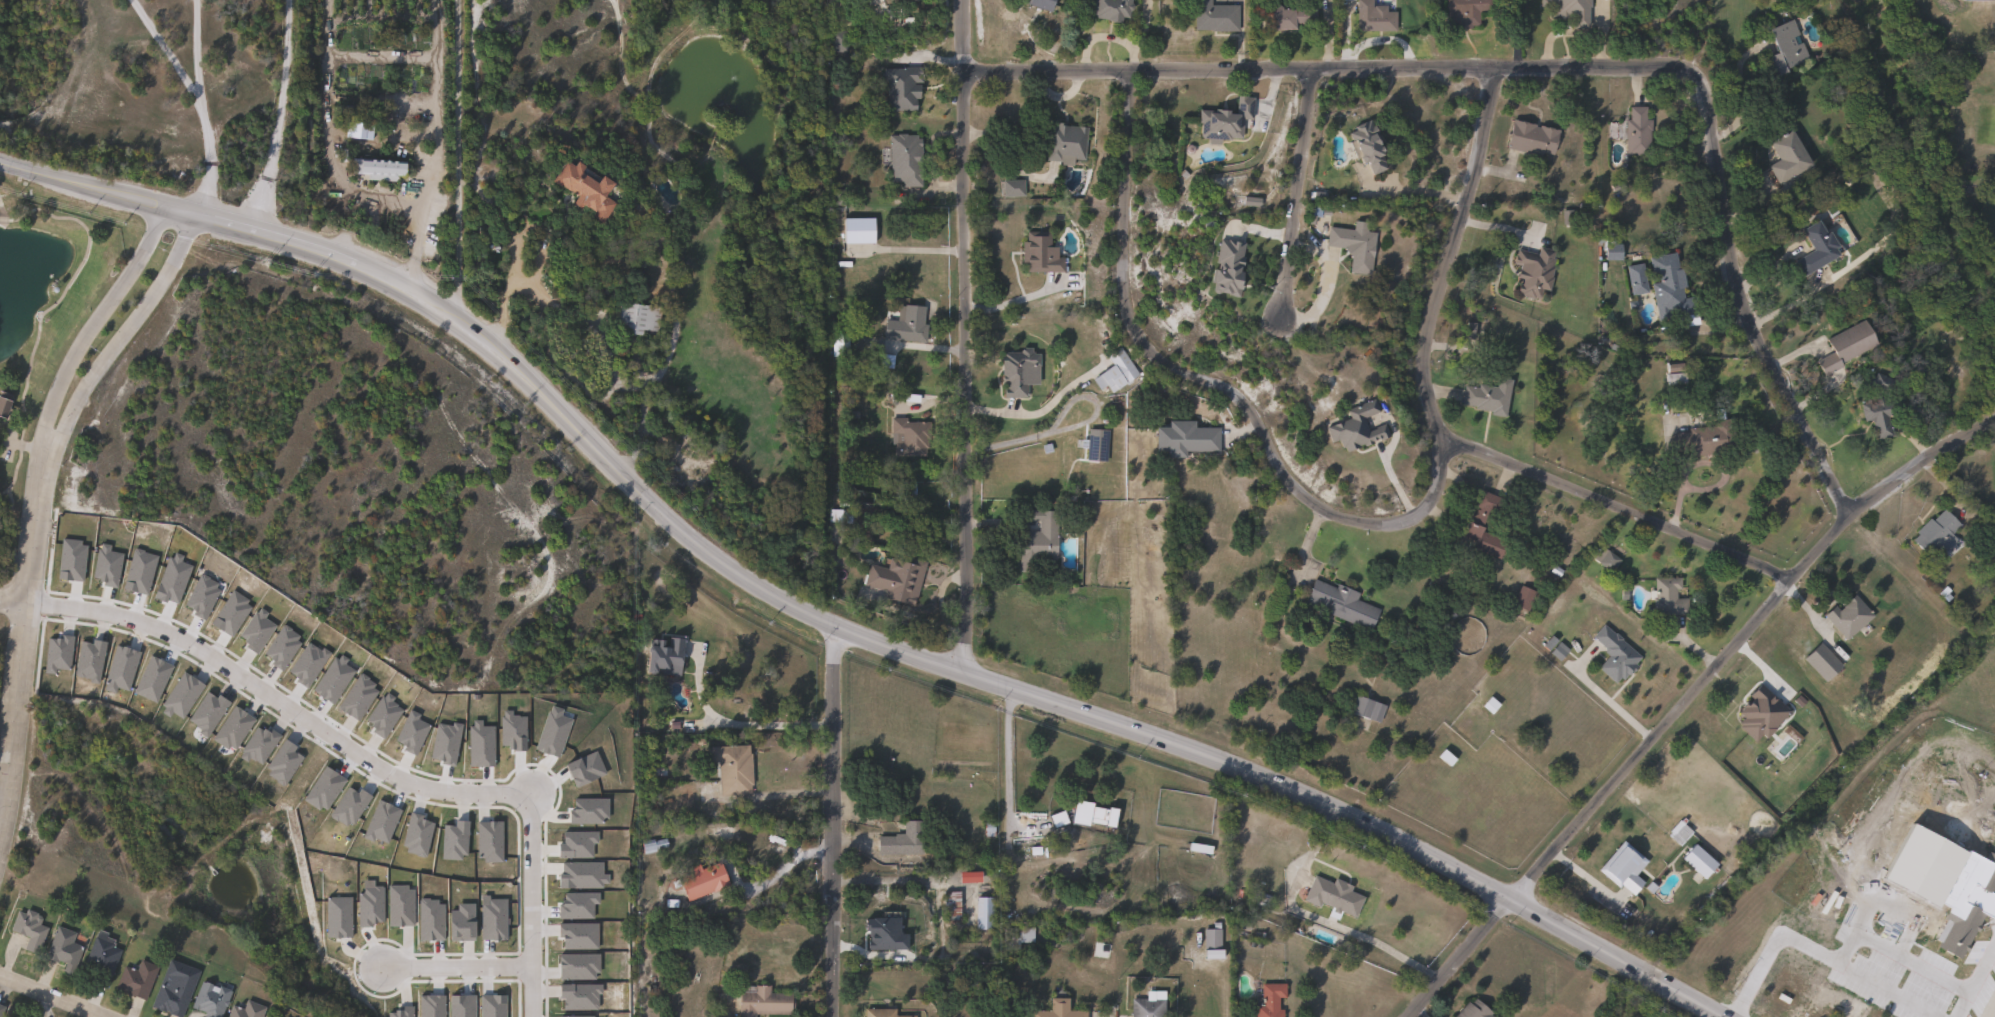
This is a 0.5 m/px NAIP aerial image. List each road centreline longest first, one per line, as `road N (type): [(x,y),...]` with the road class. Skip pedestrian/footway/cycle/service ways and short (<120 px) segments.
road 1 (secondary): [(1726,1016),(1287,782),(835,627),(740,581),(447,310)]
road 2 (residential): [(1853,513),(1740,282),(1706,95),(1687,66),(961,73)]
road 3 (residential): [(1505,65),(1427,347),(1438,471),(1421,495),(1376,512),(1332,504),(1302,486),(1239,390),(1156,345),(1128,311),(1130,70)]
road 4 (residential): [(1512,898),(1853,513),(1931,452),(1994,419)]
road 5 (residential): [(962,672),(961,73)]
road 6 (residential): [(530,793),(422,785),(209,656),(119,618),(27,601)]
road 7 (secondary): [(447,310),(373,270),(284,238),(0,160)]
road 8 (tertiary): [(0,843),(48,441)]
road 9 (residential): [(835,627),(831,1016)]
road 10 (residential): [(1792,581),(1440,434)]
road 11 (tertiary): [(48,441),(154,296),(198,214)]
road 12 (tertiary): [(167,206),(76,347),(48,441)]
road 13 (residential): [(1313,68),(1283,315)]
road 14 (residential): [(530,793),(531,1016)]
road 15 (residential): [(1512,898),(1405,1016)]
road 16 (residential): [(529,965),(383,965)]

